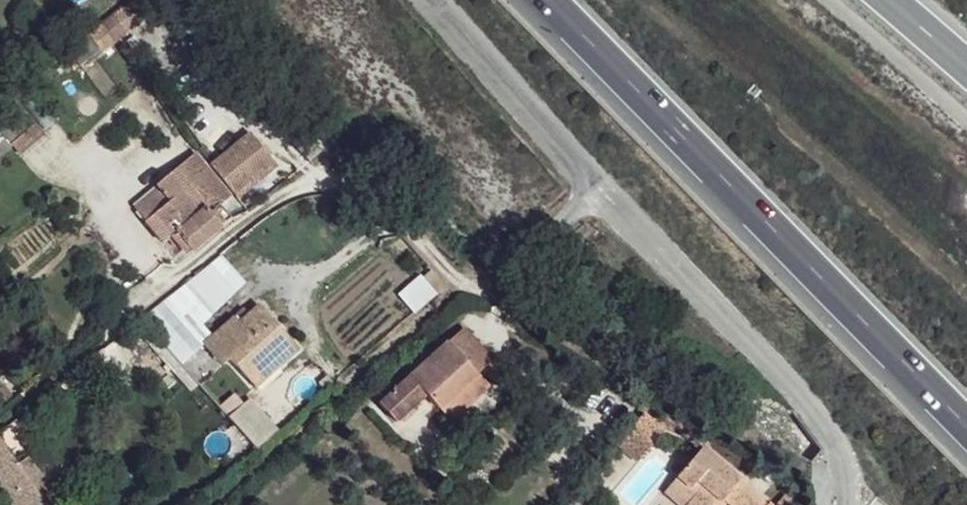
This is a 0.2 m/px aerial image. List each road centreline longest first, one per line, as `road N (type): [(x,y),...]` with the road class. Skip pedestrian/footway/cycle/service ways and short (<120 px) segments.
road 1 (motorway): [(552,0),(966,425)]
road 2 (residential): [(124,312),(296,189),(320,183),(371,195),(452,276),(470,278),(587,176)]
road 3 (unclassified): [(587,176),(831,433),(852,492),(849,504)]
road 4 (unclassified): [(435,0),(587,176)]

